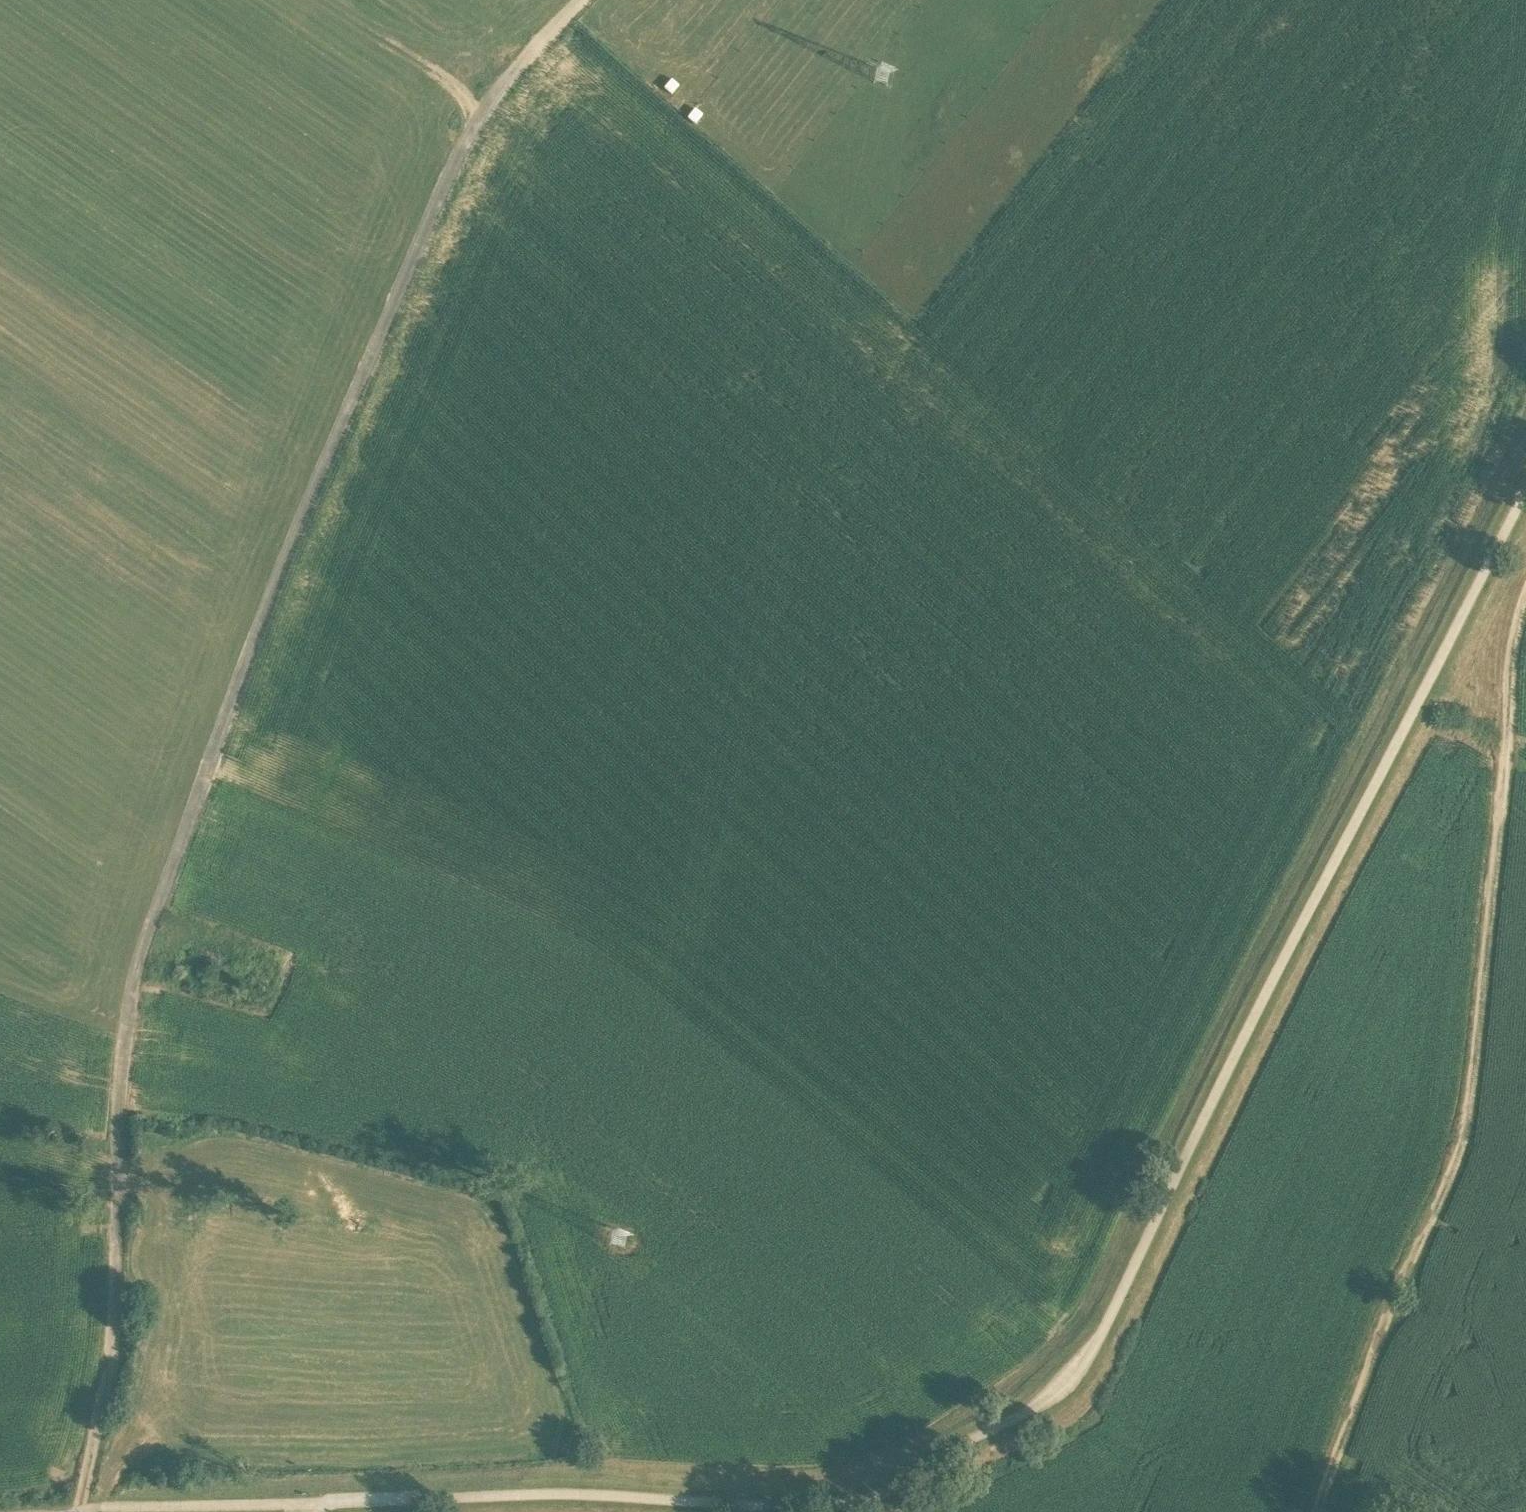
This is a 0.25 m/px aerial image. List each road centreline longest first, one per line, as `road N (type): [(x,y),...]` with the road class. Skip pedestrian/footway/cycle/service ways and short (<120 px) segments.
road 1 (track): [(579,0),(487,100),(437,198),(282,562),(153,923),(126,1036),(114,1347),(77,1511)]
road 2 (track): [(1319,1511),(1471,1113),(1512,632),(1525,602)]

